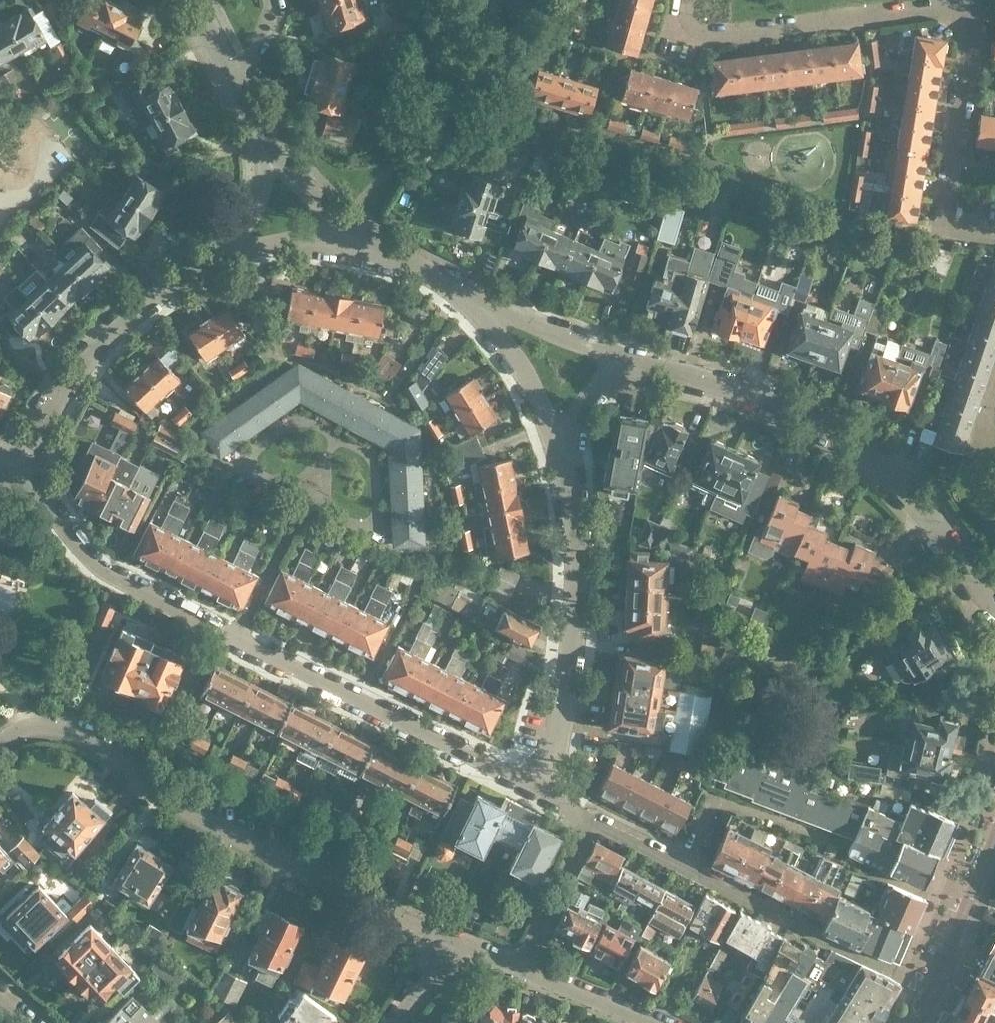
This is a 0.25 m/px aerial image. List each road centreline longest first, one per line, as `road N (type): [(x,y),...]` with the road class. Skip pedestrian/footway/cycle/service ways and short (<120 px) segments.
road 1 (residential): [(454,940),(231,832),(69,730),(39,728),(0,744)]
road 2 (residential): [(994,608),(916,504),(852,444),(814,420),(634,365)]
road 3 (residential): [(927,987),(588,817)]
road 4 (residential): [(536,787),(235,641)]
road 5 (residential): [(536,787),(576,654),(563,459)]
road 6 (residential): [(962,0),(959,7),(695,42),(679,31),(681,0)]
road 7 (residential): [(235,641),(95,564),(49,524),(21,453)]
road 8 (residential): [(21,453),(75,371),(131,316),(226,253)]
road 9 (residential): [(994,234),(943,226),(977,0)]
road 10 (residential): [(460,291),(563,459)]
road 11 (residential): [(634,365),(460,291)]
road 12 (residential): [(588,817),(520,971)]
road 13 (residential): [(927,987),(994,837)]
road 14 (residential): [(379,254),(262,151)]
road 15 (residential): [(235,641),(302,502)]
road 16 (residential): [(226,253),(316,245),(379,254)]
road 17 (residential): [(649,1022),(520,971)]
road 18 (residential): [(563,459),(595,387),(634,365)]

